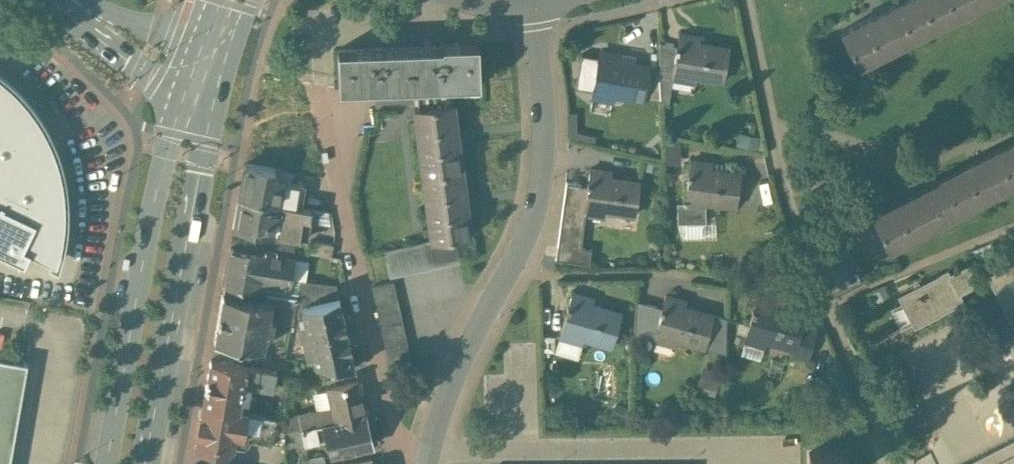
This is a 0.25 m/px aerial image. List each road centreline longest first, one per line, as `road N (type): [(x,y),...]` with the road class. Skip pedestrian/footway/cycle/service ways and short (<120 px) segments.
road 1 (residential): [(425,463),(539,179),(545,142),(538,3)]
road 2 (secondary): [(190,76),(171,134),(107,463)]
road 3 (secondary): [(146,463),(204,141),(221,93)]
road 4 (secondary): [(75,0),(190,76)]

